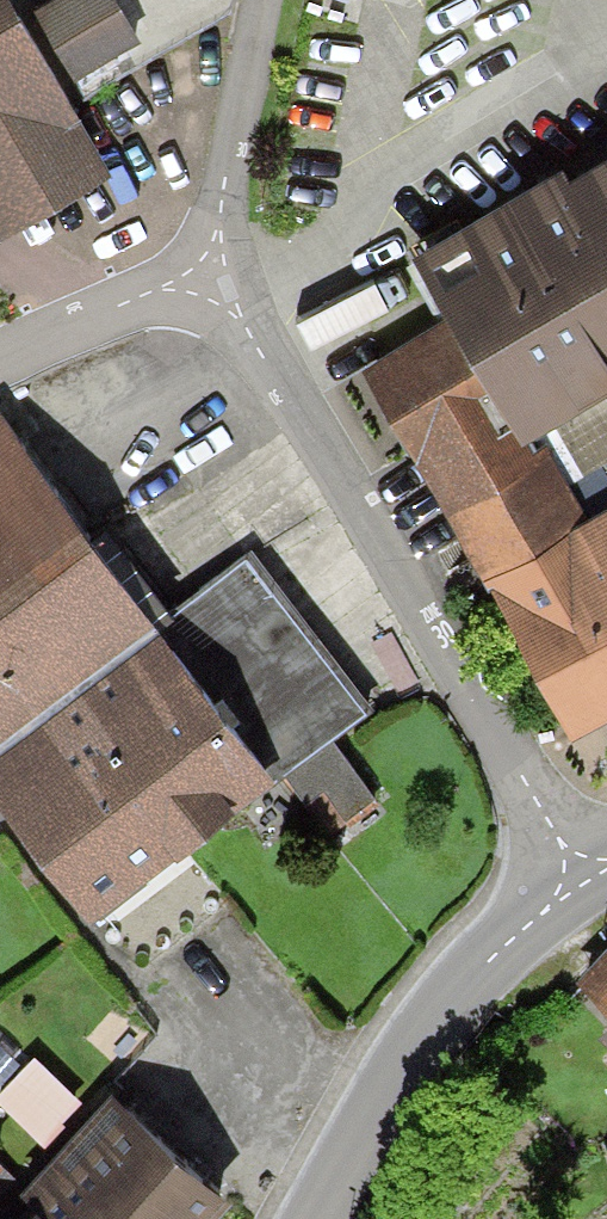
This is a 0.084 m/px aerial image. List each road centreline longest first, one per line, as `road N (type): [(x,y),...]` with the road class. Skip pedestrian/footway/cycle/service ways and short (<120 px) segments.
road 1 (residential): [(574,865),(202,282)]
road 2 (residential): [(606,27),(548,87),(365,182),(295,259),(202,282)]
road 3 (tertiary): [(574,865),(445,998),(311,1218)]
road 4 (residential): [(202,282),(255,0)]
road 5 (residential): [(0,358),(202,282)]

